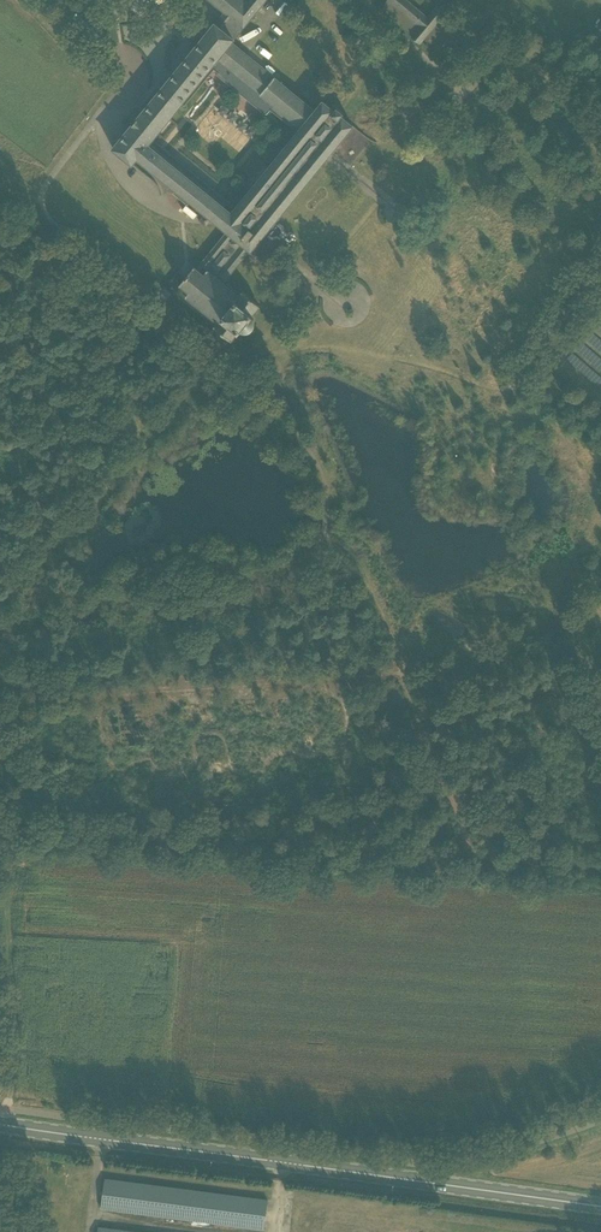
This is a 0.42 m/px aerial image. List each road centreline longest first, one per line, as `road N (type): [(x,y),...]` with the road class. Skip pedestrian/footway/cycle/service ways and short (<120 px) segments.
road 1 (secondary): [(0,1123),(600,1206)]
road 2 (unclassified): [(481,1160),(600,1123)]

